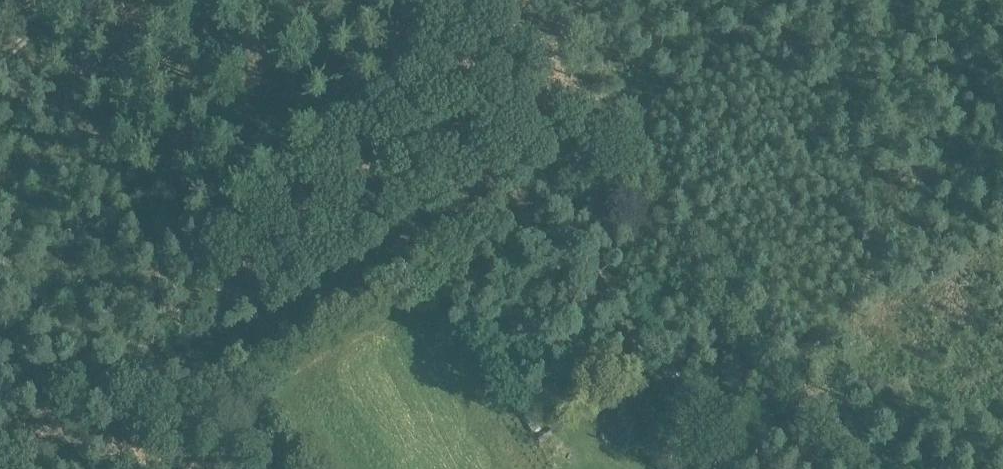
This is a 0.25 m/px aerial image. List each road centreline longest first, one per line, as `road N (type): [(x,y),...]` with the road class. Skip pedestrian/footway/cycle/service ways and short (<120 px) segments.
road 1 (track): [(750,468),(619,305),(535,172),(393,0)]
road 2 (track): [(776,0),(548,190)]

